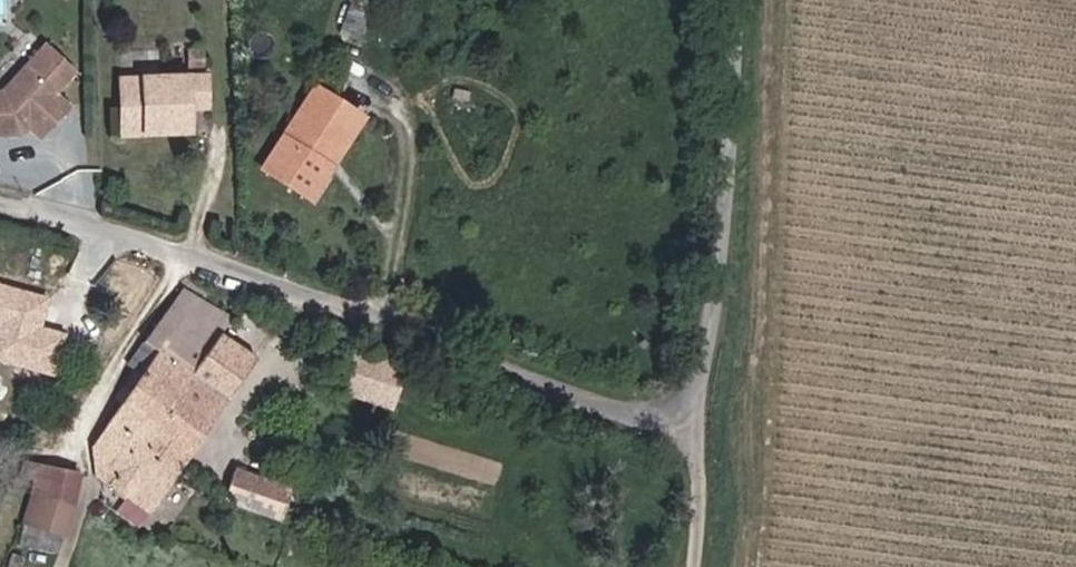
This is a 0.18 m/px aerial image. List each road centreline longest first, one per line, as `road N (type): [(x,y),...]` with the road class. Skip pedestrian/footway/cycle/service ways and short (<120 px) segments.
road 1 (residential): [(189,252),(602,404),(660,410),(700,380)]
road 2 (unclassified): [(700,380),(723,232),(740,0)]
road 3 (residential): [(189,252),(66,448)]
road 4 (residential): [(0,190),(189,252)]

